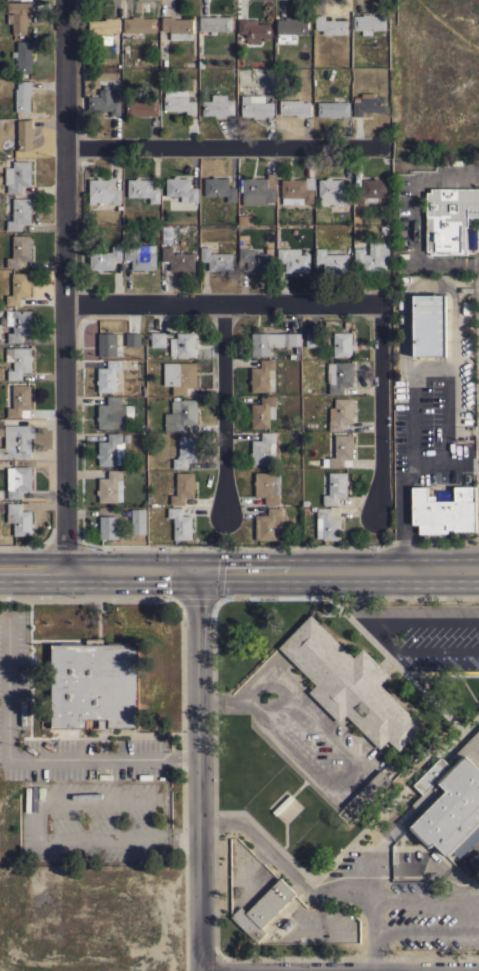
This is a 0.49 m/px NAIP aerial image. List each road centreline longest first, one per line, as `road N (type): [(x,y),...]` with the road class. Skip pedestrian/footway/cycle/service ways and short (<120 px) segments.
road 1 (residential): [(65,569),(63,0)]
road 2 (primary): [(65,569),(478,569)]
road 3 (residential): [(201,970),(198,569)]
road 4 (residential): [(382,318),(362,305),(64,305)]
road 5 (residential): [(66,154),(376,154)]
road 6 (residential): [(221,305),(222,524)]
road 7 (residential): [(375,518),(382,318)]

